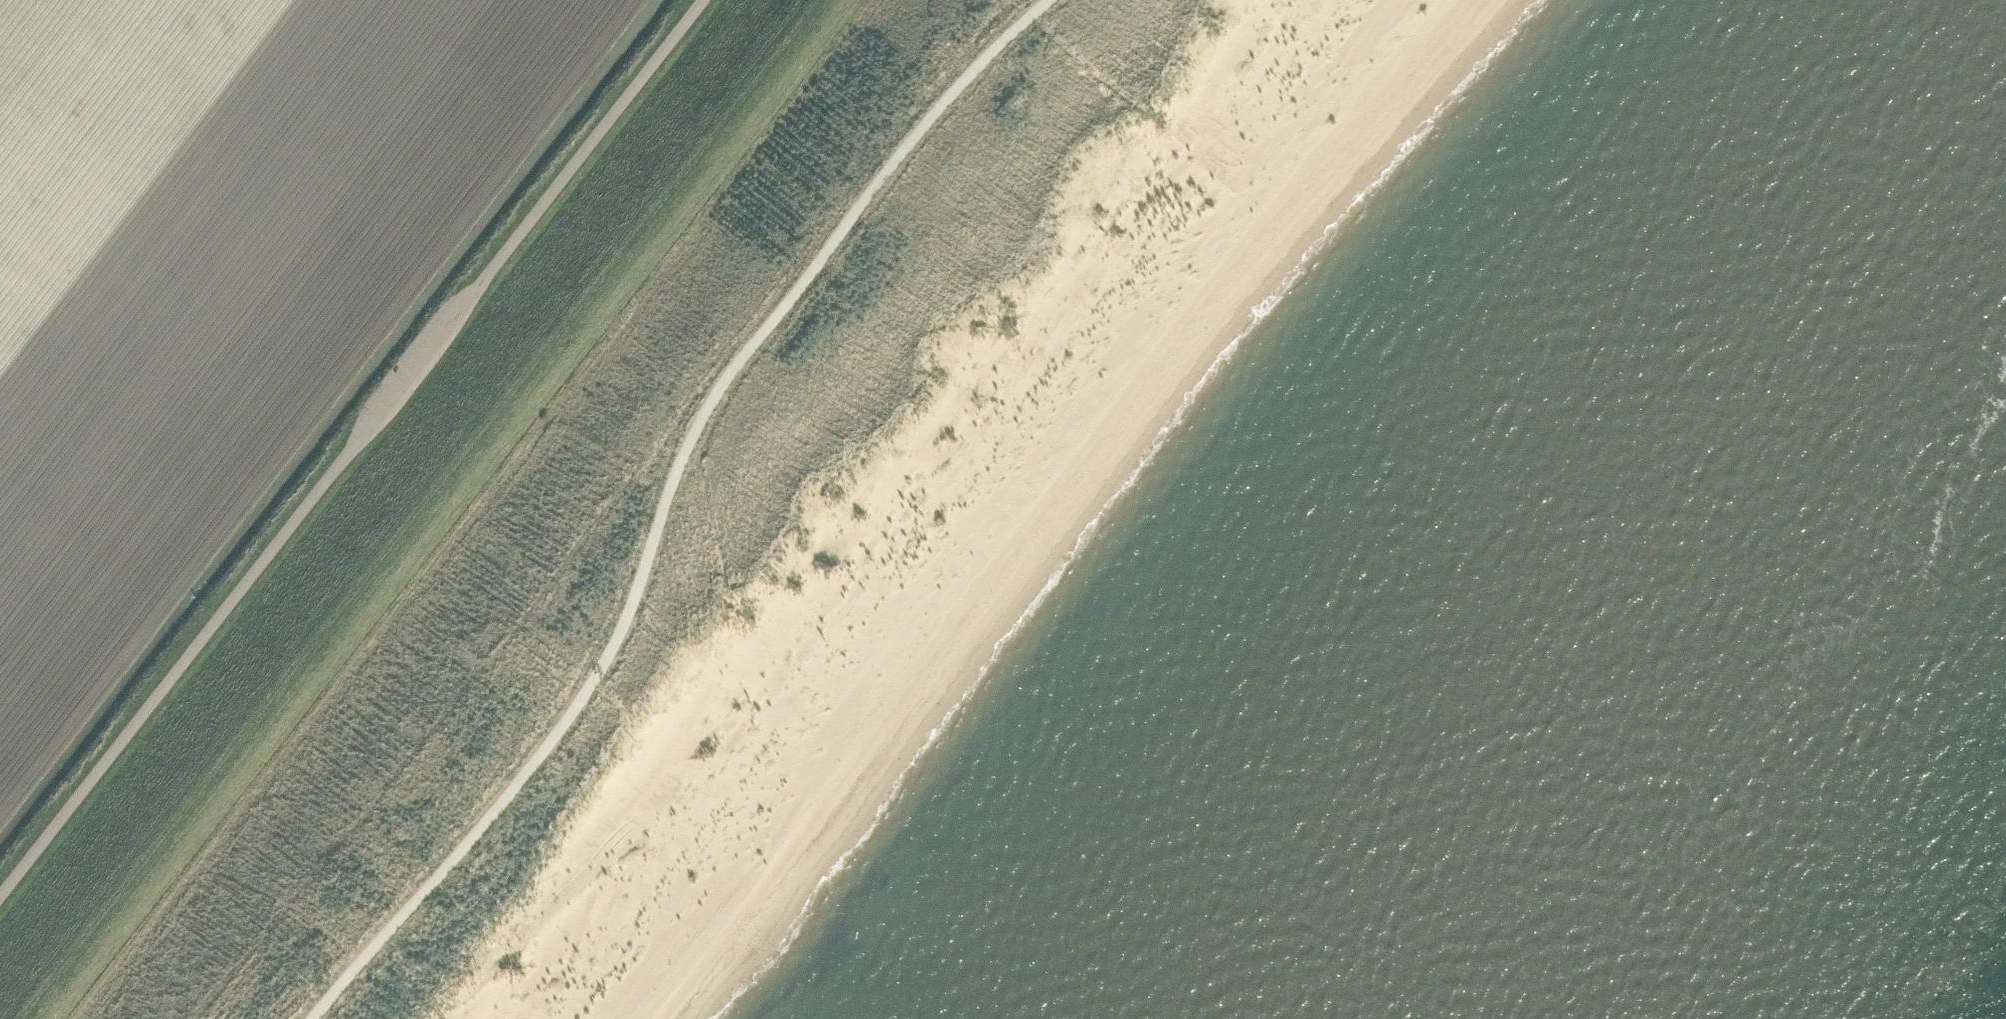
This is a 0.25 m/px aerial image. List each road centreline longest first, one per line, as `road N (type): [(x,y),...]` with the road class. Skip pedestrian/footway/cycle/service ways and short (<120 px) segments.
road 1 (unclassified): [(0,897),(707,0)]

